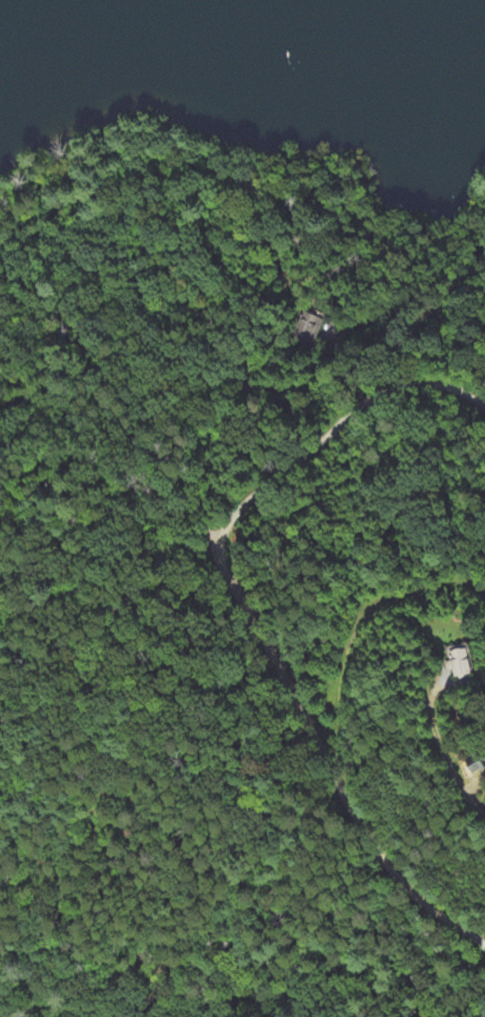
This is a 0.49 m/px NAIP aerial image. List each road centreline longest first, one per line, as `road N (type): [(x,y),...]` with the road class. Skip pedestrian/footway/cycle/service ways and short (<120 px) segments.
road 1 (residential): [(484,948),(420,903),(360,830),(218,556),(221,535),(244,503),(374,395),(425,382),(484,406)]
road 2 (residential): [(333,780),(340,773),(335,691),(362,614),(454,579),(484,592)]
road 3 (residential): [(265,295),(208,513),(209,533),(219,541)]

